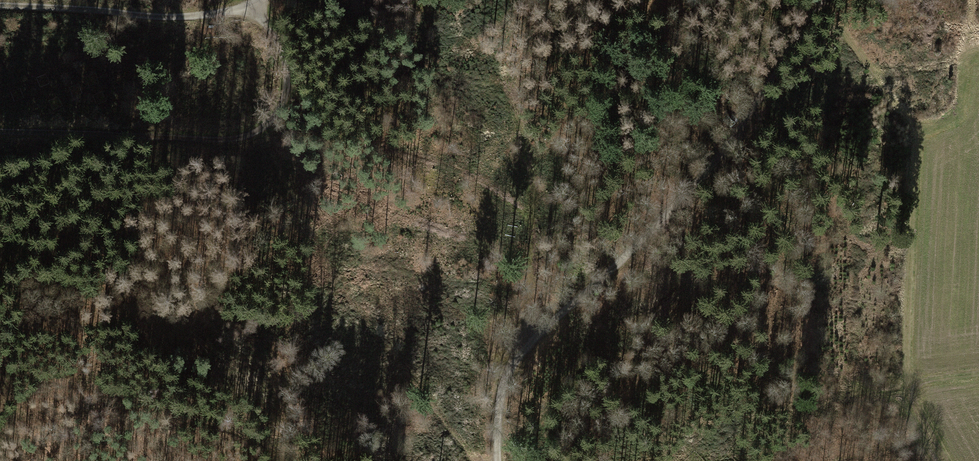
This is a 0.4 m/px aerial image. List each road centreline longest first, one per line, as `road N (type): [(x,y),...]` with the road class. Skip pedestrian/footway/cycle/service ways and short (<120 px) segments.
road 1 (track): [(496,460),(498,396),(525,352),(706,170),(821,0)]
road 2 (track): [(0,127),(239,137),(275,123),(291,73),(282,46),(254,11)]
road 3 (track): [(262,0),(254,11),(187,14),(0,7)]
road 4 (track): [(910,384),(918,127)]
road 5 (track): [(944,460),(910,384),(978,376)]

